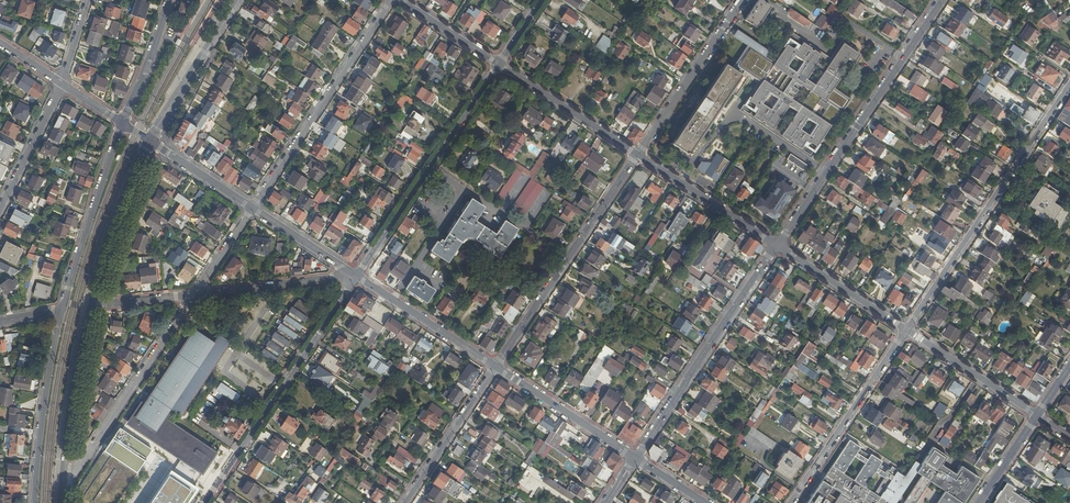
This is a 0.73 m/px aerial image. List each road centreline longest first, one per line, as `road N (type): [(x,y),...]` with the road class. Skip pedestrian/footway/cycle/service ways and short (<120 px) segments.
road 1 (residential): [(778,246),(942,0)]
road 2 (residential): [(907,330),(1069,85)]
road 3 (residential): [(204,502),(357,276)]
road 4 (residential): [(496,367),(638,154)]
road 5 (residential): [(637,459),(778,246)]
road 6 (residential): [(357,276),(499,64)]
road 7 (residential): [(391,0),(252,208)]
road 8 (residential): [(193,295),(79,466),(63,475)]
road 9 (residential): [(792,502),(907,330)]
road 10 (residential): [(121,124),(62,310)]
road 11 (residential): [(62,310),(35,502)]
road 12 (residential): [(638,154),(742,0)]
road 13 (residential): [(92,305),(150,141)]
road 14 (residential): [(63,475),(92,305)]
road 15 (residential): [(637,459),(496,367)]
road 16 (residential): [(638,154),(778,246)]
road 17 (residential): [(150,141),(239,0)]
road 18 (residential): [(496,367),(357,276)]
road 19 (residential): [(499,64),(638,154)]
road 20 (residential): [(193,295),(357,276)]
road 21 (residential): [(405,502),(496,367)]
road 22 (residential): [(907,330),(1037,415)]
road 23 (residential): [(778,246),(907,330)]
road 24 (residential): [(0,206),(61,83)]
road 25 (residential): [(121,124),(170,0)]
road 26 (residential): [(357,276),(252,208)]
road 27 (residential): [(252,208),(150,141)]

